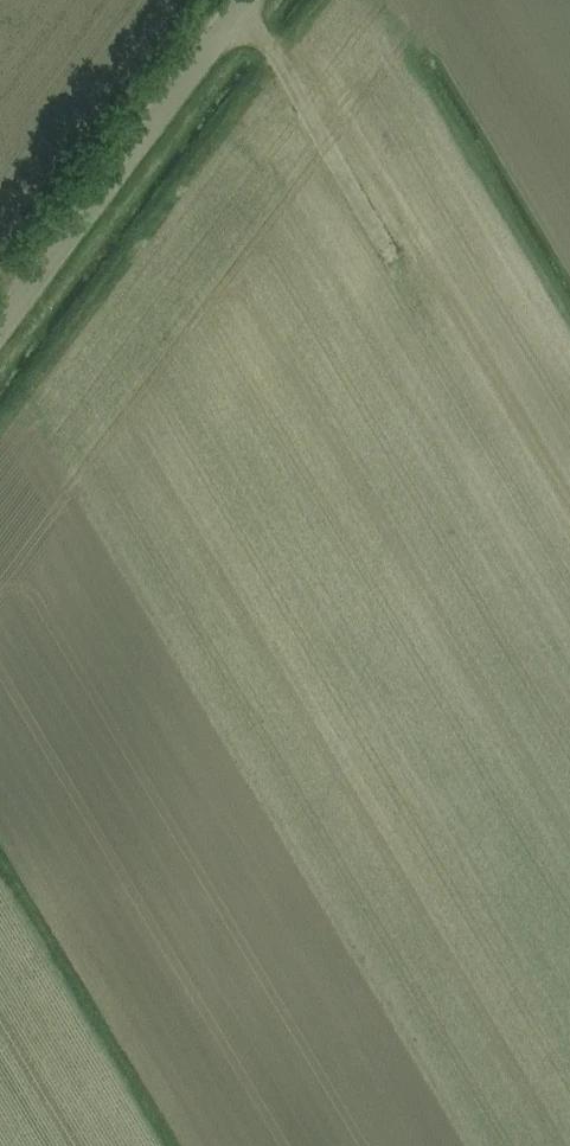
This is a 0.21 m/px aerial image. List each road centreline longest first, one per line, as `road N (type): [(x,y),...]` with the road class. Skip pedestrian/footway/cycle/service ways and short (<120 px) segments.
road 1 (unclassified): [(0,347),(264,0)]

